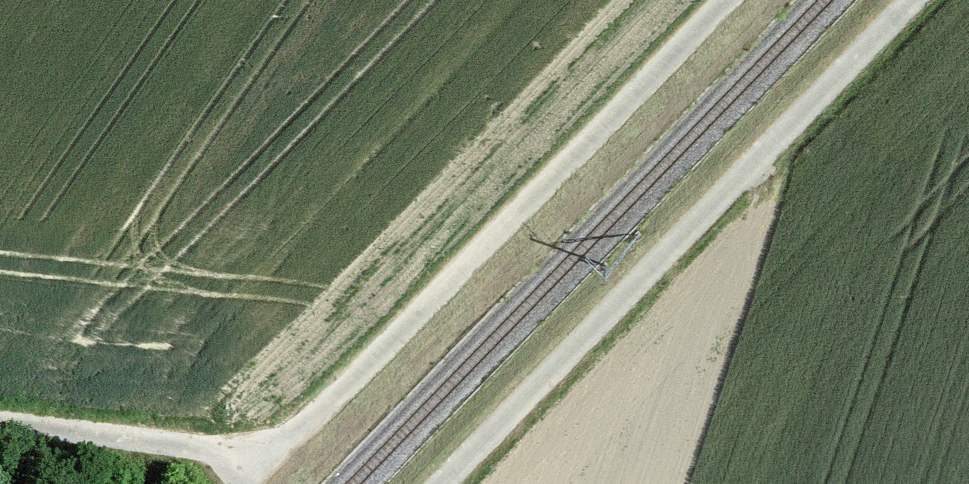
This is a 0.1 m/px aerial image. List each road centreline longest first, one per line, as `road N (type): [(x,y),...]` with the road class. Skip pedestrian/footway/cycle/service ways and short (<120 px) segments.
road 1 (track): [(727,0),(248,483)]
road 2 (track): [(915,0),(443,483)]
road 3 (track): [(274,457),(0,423)]

